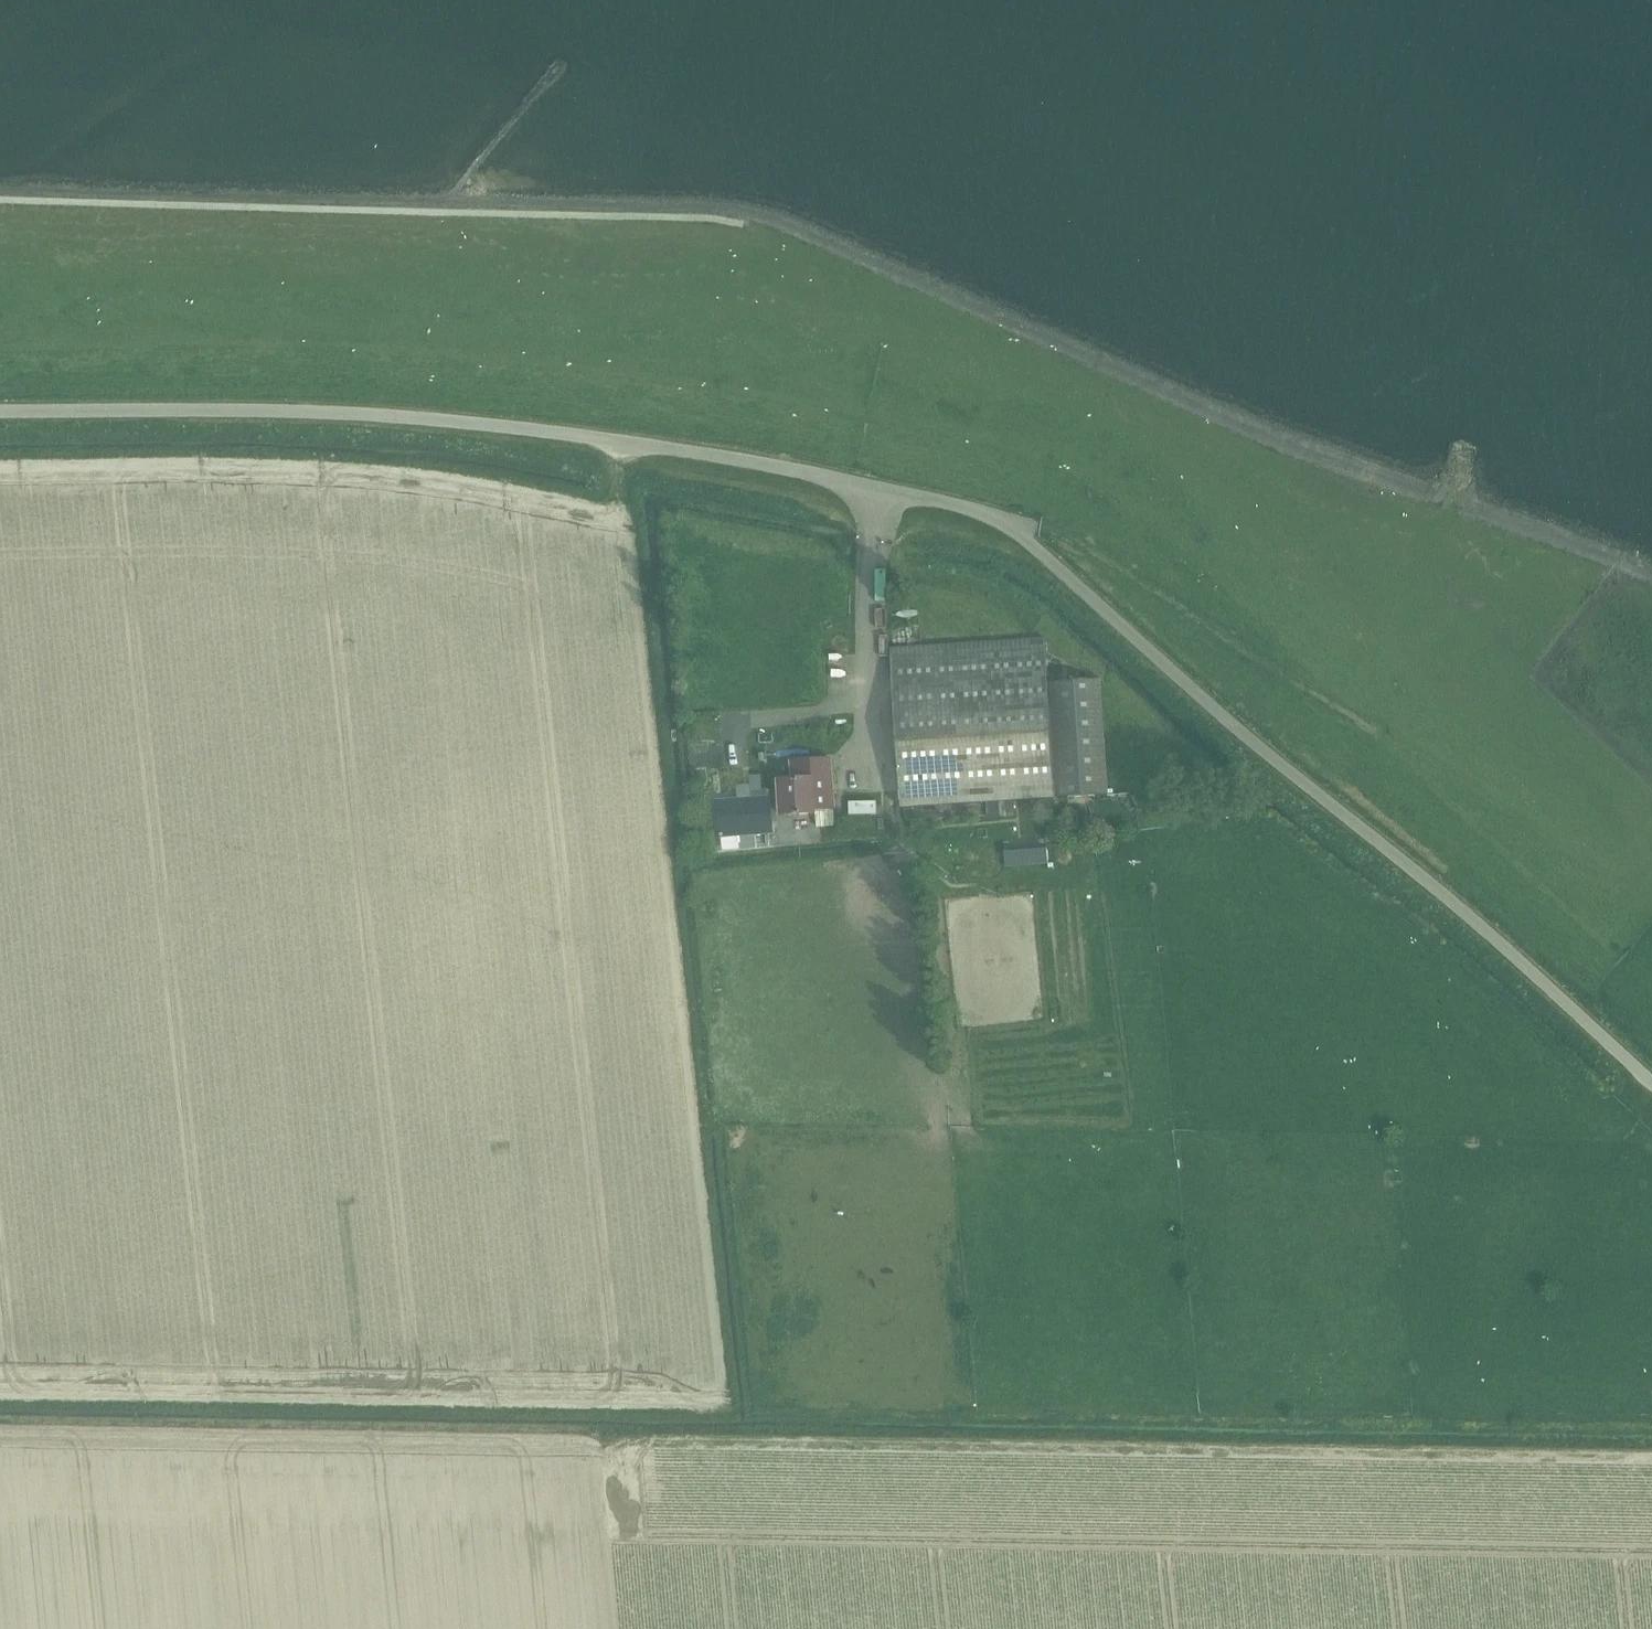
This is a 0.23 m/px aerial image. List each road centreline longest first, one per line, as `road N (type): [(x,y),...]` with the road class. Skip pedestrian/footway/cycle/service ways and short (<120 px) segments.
road 1 (unclassified): [(1651,1090),(975,508),(801,470),(548,431),(183,410),(0,413)]
road 2 (track): [(1062,538),(1370,735),(1651,981)]

